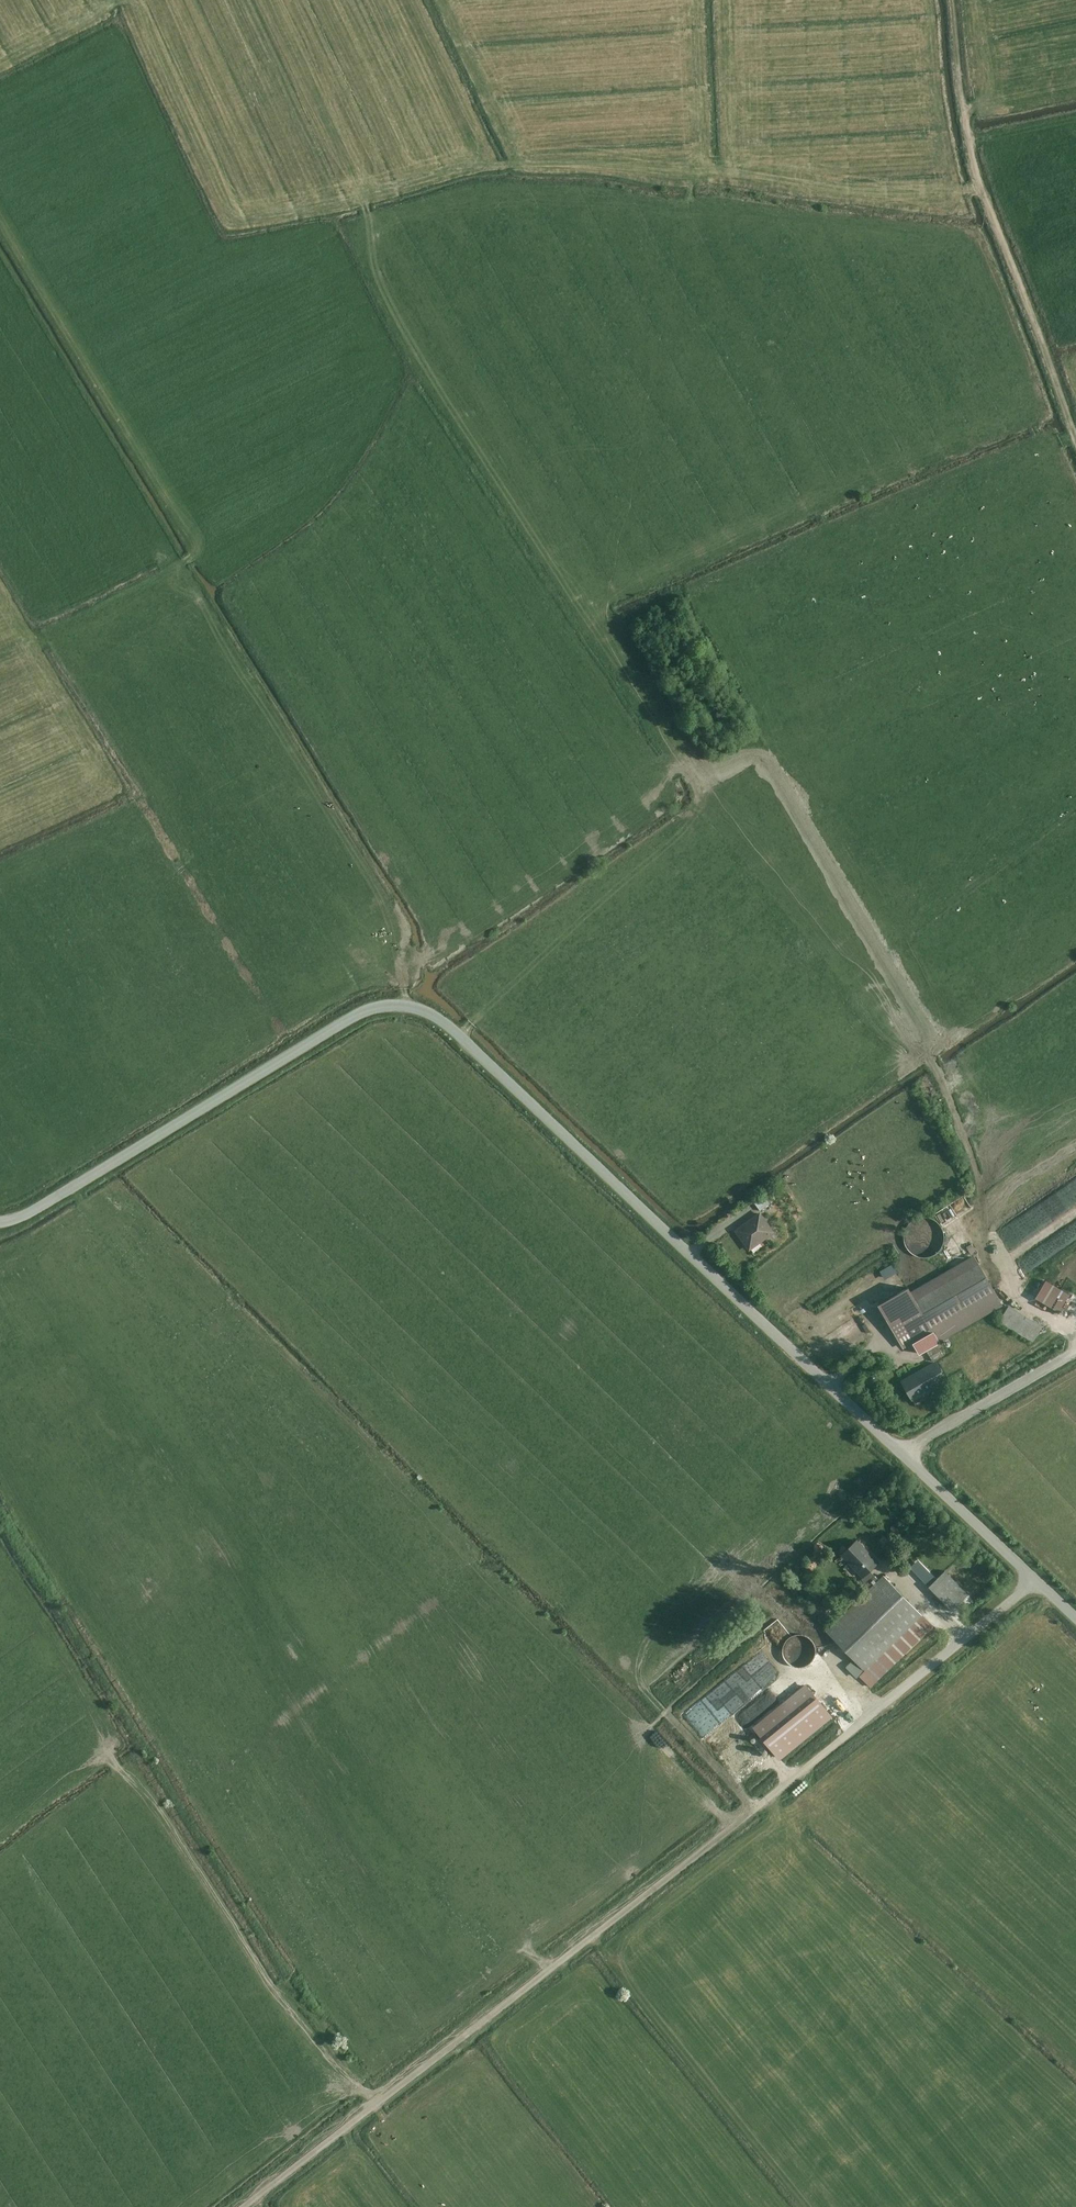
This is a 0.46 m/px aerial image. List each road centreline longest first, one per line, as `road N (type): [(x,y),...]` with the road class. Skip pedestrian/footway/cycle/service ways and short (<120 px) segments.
road 1 (unclassified): [(902,1453),(430,1012),(396,1006),(359,1016),(49,1204),(0,1224)]
road 2 (track): [(107,1756),(159,1813),(311,2051),(317,2091),(360,2093),(378,2105)]
road 3 (track): [(1075,426),(976,159),(954,0)]
road 4 (unclassified): [(1075,1620),(902,1453)]
road 5 (track): [(463,2039),(593,2206)]
road 6 (unclassified): [(902,1453),(1075,1353)]

